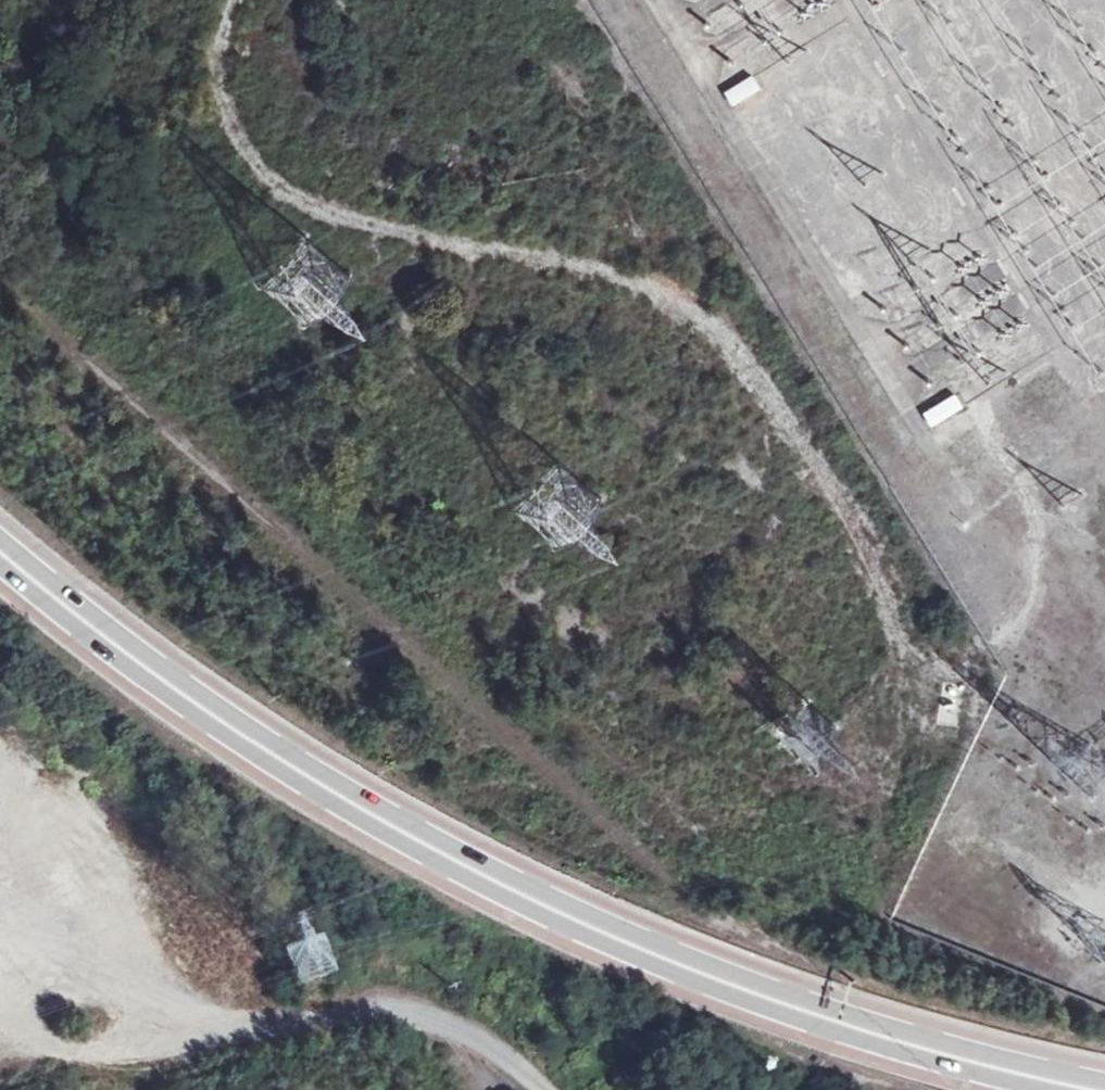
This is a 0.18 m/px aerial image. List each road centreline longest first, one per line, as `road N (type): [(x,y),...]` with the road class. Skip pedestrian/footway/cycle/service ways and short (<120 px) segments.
road 1 (trunk): [(0,551),(265,751),(506,890),(779,1004),(911,1049),(1084,1089)]
road 2 (track): [(235,0),(223,79),(238,134),(261,174),(313,210),(354,224),(620,278),(688,308),(748,361),(806,447),(879,582),(897,664)]
road 3 (track): [(0,820),(282,1010),(354,1089)]

